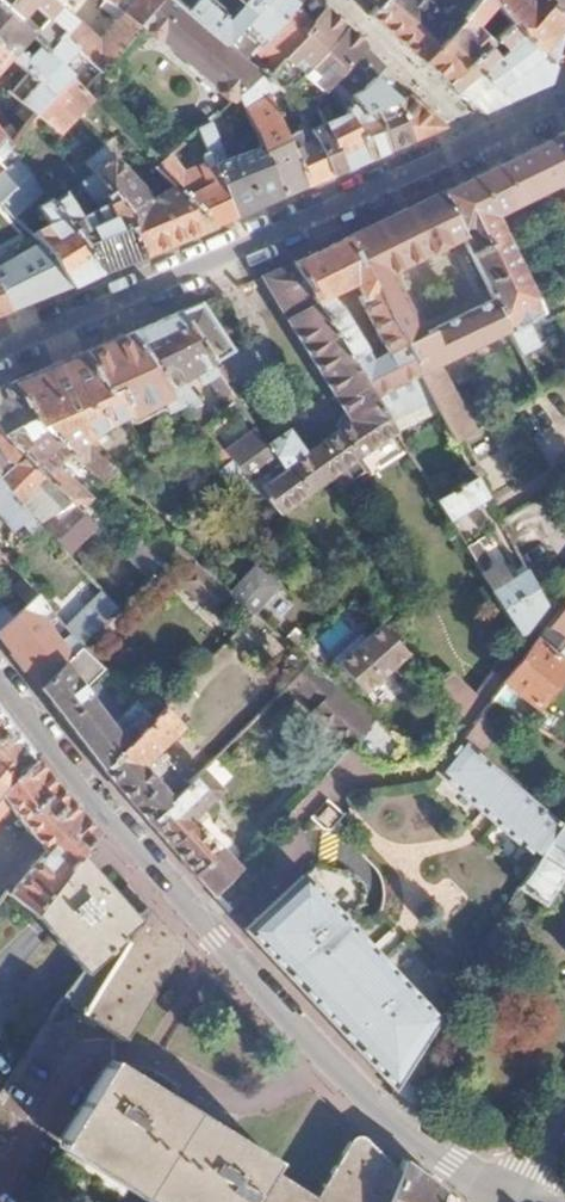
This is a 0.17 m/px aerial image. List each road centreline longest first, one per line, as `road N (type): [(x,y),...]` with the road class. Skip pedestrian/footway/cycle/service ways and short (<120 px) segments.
road 1 (residential): [(517,1201),(448,1161),(224,940),(0,664)]
road 2 (residential): [(0,348),(477,139)]
road 3 (residential): [(323,0),(477,139)]

